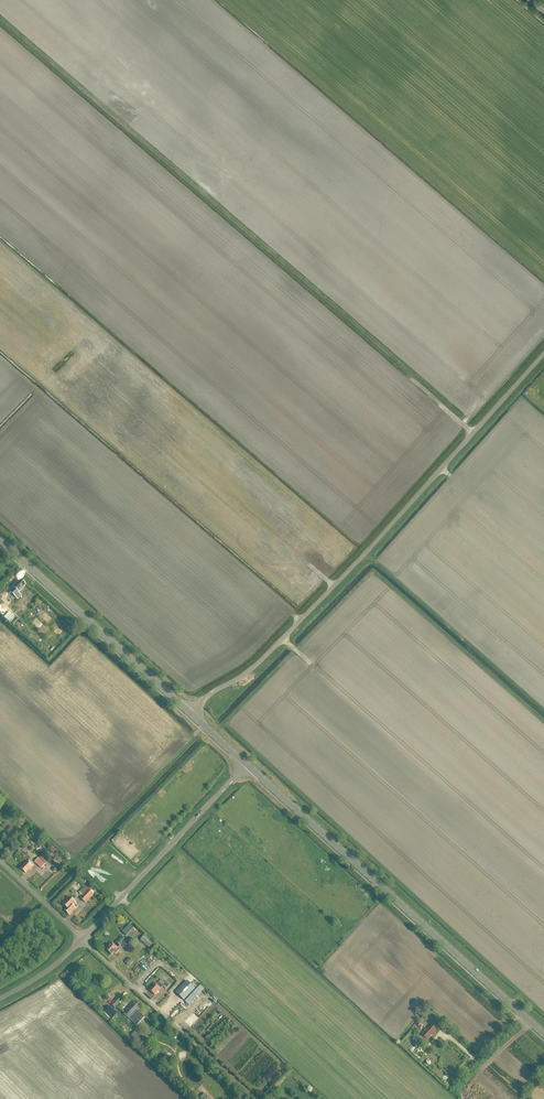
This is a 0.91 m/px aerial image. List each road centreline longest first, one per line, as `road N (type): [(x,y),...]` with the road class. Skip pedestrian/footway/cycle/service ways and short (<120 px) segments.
road 1 (unclassified): [(191,714),(253,668),(352,569),(543,354)]
road 2 (secondary): [(543,1035),(247,765)]
road 3 (secondary): [(191,714),(0,540)]
road 4 (unclassified): [(82,940),(247,765)]
road 5 (unclassified): [(252,1098),(82,940)]

